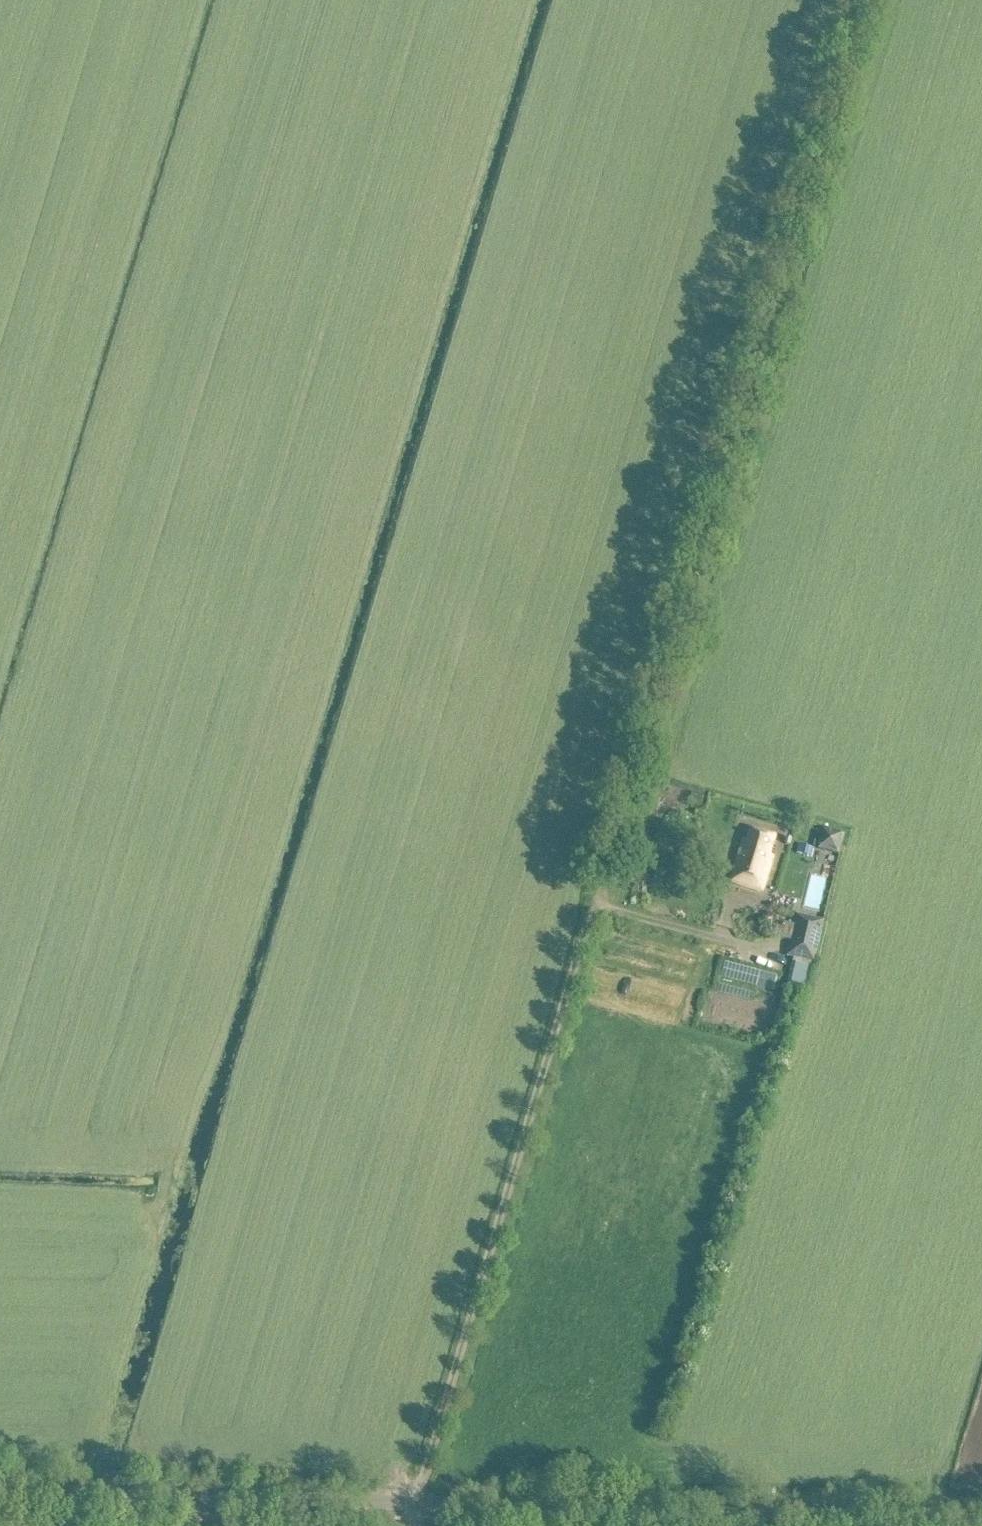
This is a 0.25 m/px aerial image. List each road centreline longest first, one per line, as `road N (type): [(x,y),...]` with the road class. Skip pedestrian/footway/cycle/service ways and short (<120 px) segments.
road 1 (unclassified): [(0,1492),(981,1521)]

